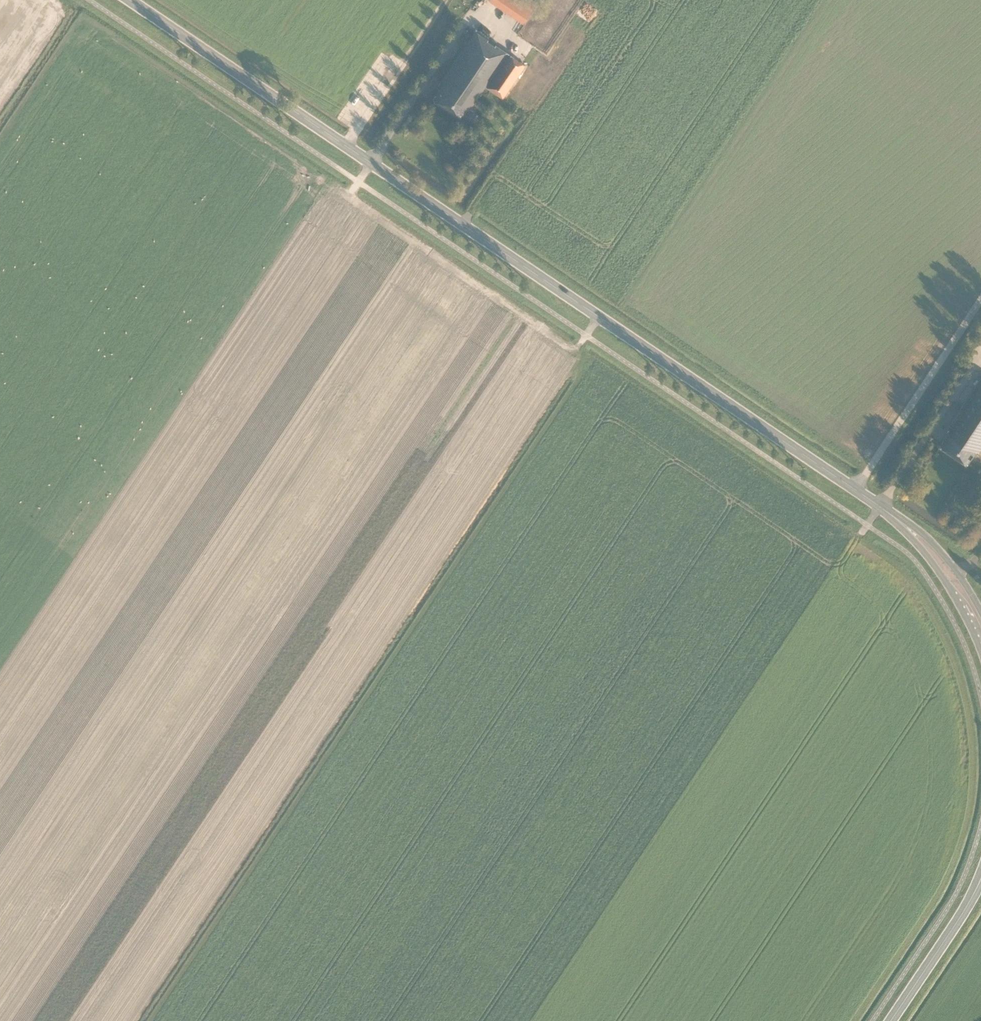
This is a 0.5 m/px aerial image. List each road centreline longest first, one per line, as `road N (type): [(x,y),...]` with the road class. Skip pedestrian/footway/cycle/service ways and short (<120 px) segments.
road 1 (primary): [(915,534),(130,0)]
road 2 (primary): [(980,881),(891,1020)]

